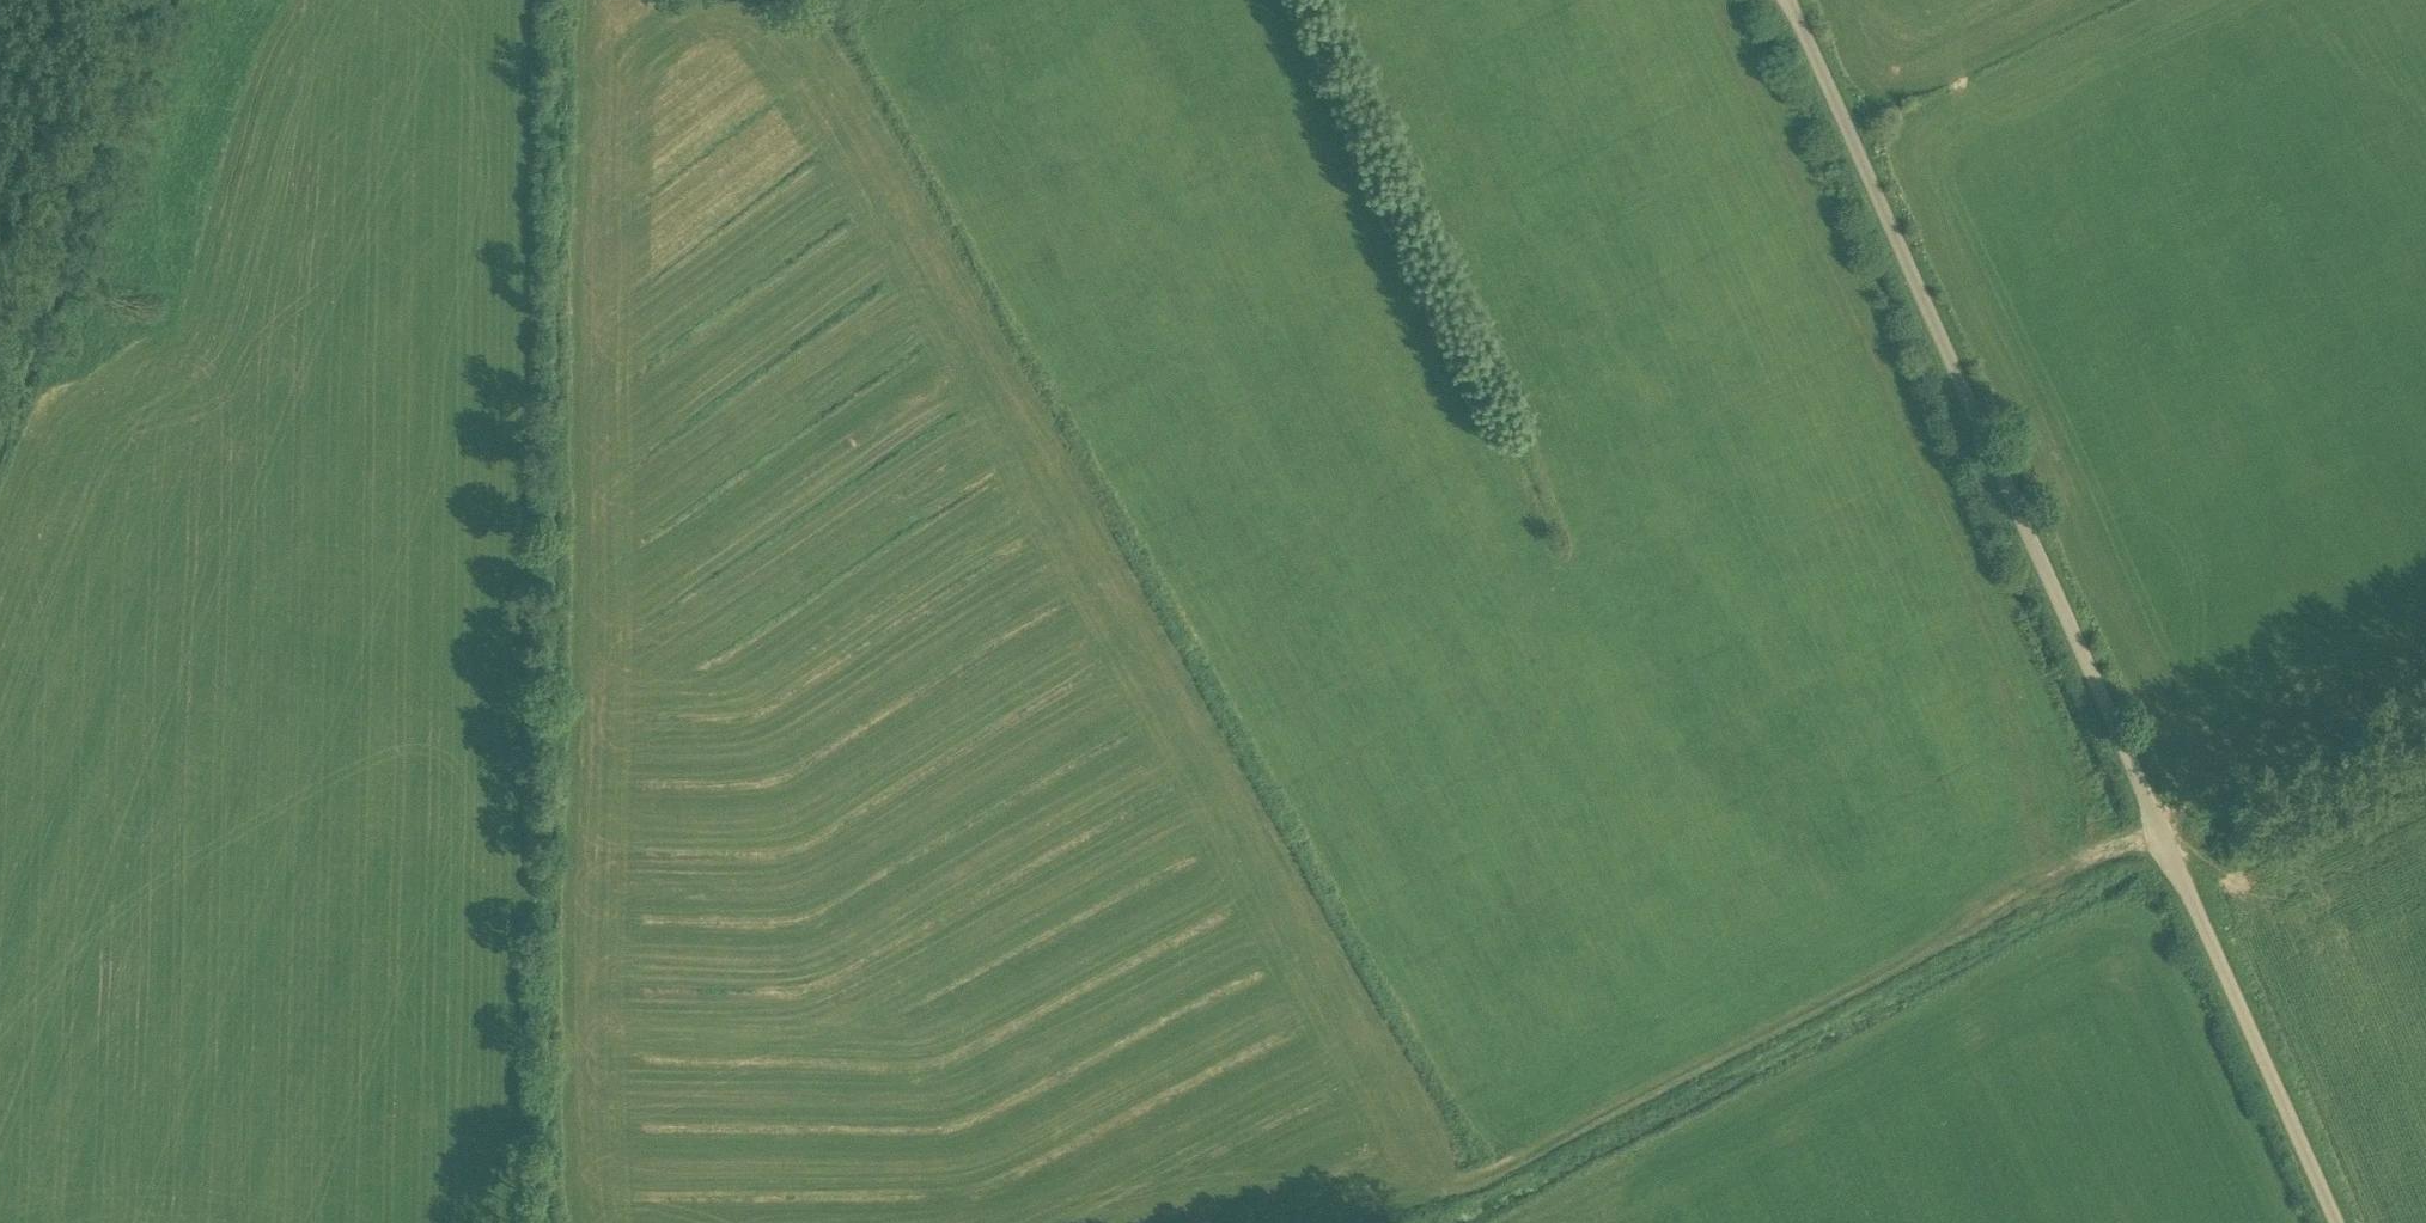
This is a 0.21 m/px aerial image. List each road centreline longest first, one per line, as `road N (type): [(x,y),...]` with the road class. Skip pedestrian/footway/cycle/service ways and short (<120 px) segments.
road 1 (unclassified): [(2333,1222),(1785,0)]
road 2 (track): [(1447,1194),(2158,830)]

